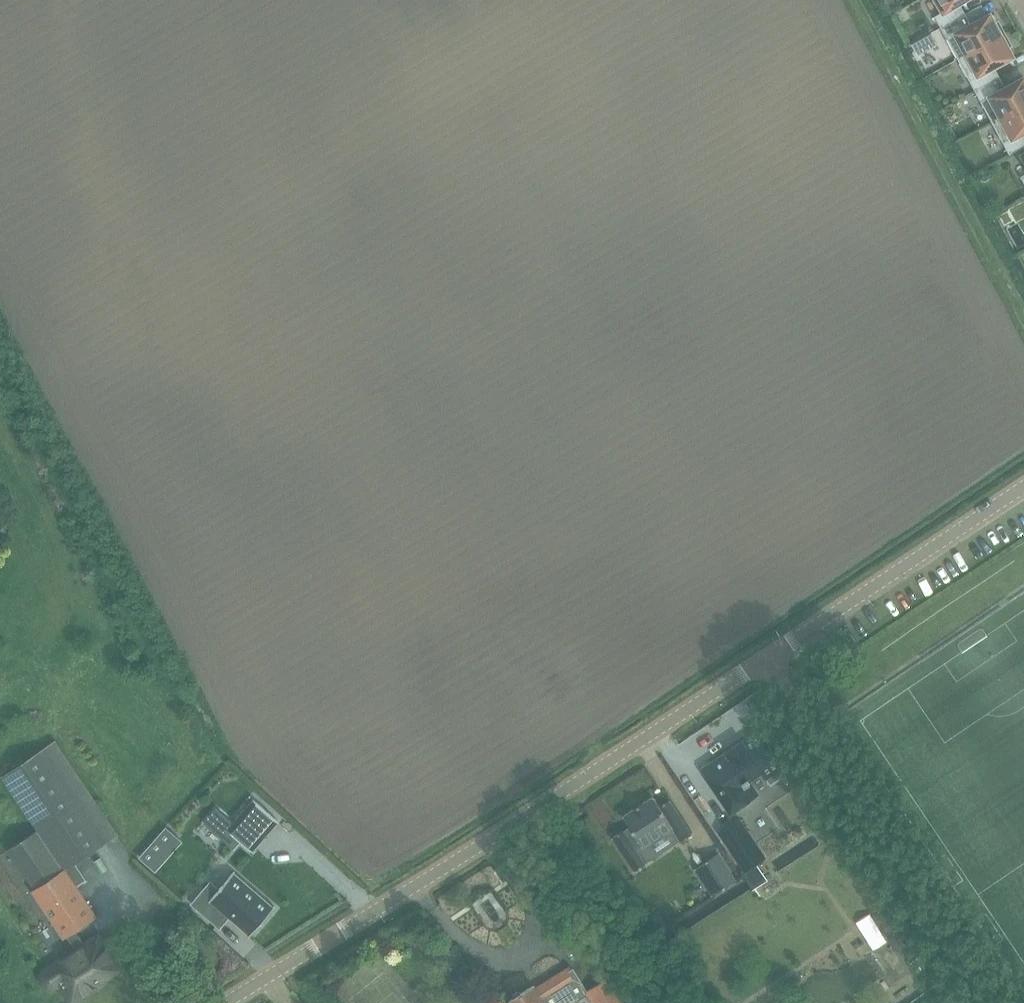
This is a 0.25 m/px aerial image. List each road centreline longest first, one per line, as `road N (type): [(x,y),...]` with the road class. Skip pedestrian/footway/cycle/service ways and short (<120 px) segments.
road 1 (tertiary): [(226,1002),(764,659)]
road 2 (unclassified): [(997,1002),(764,659)]
road 3 (tertiary): [(764,659),(1023,490)]

